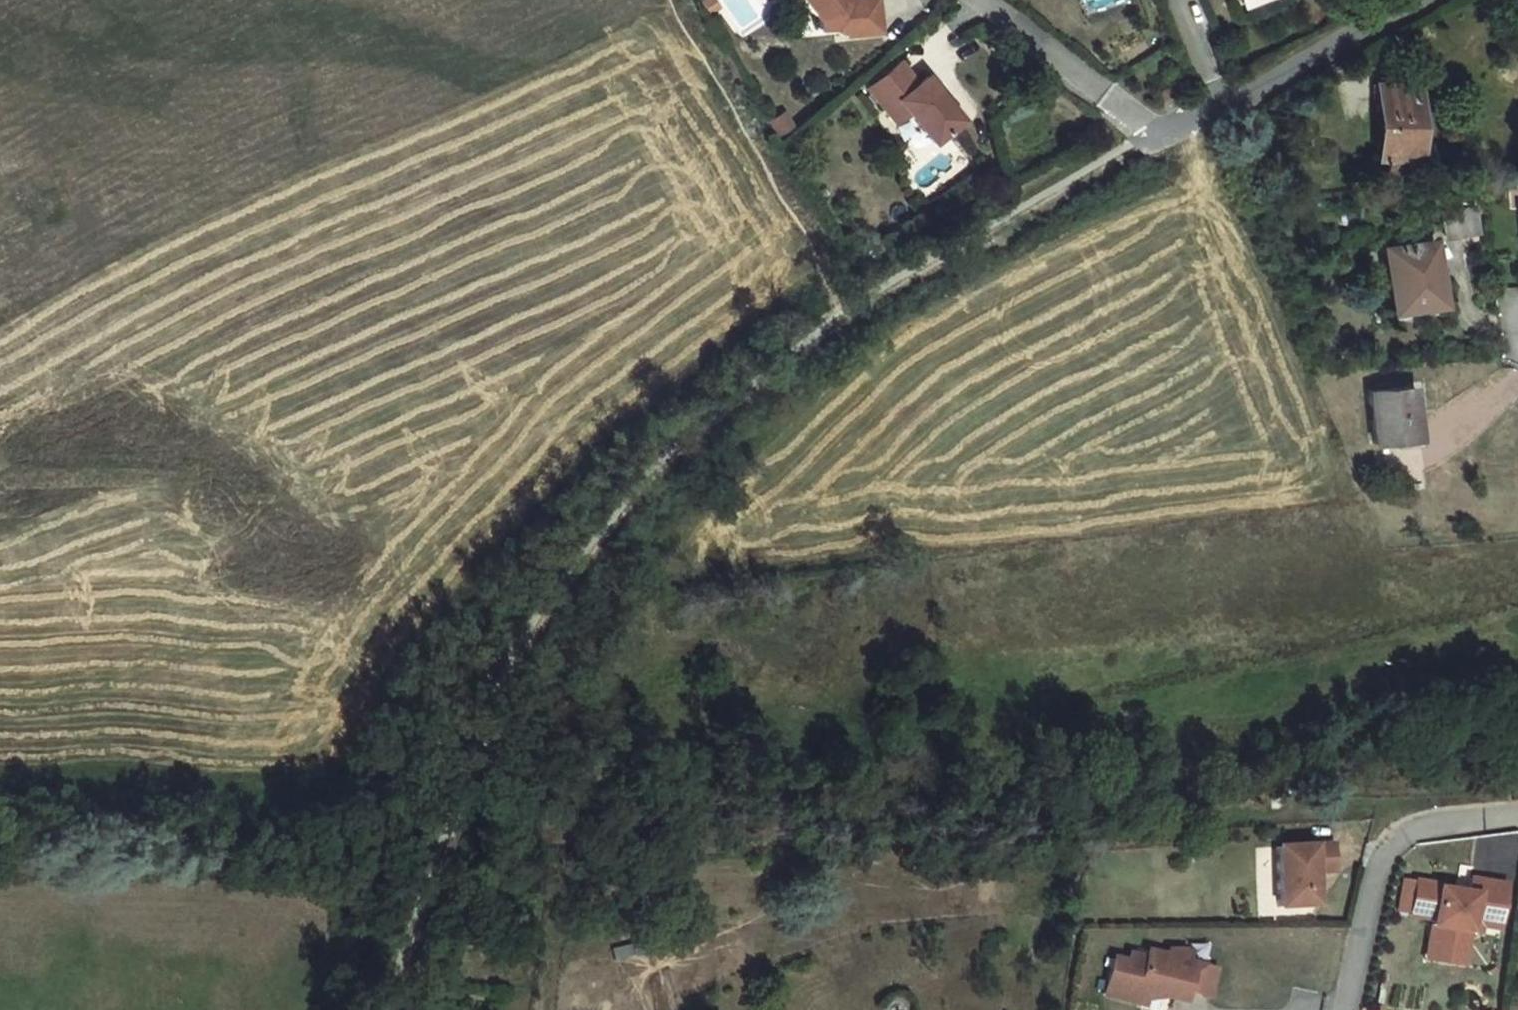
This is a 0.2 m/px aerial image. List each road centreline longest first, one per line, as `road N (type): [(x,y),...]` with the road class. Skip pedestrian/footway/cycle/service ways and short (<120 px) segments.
road 1 (residential): [(1517,817),(1412,829),(1382,860),(1348,1009)]
road 2 (residential): [(973,0),(1158,130)]
road 3 (residential): [(1413,0),(1216,106)]

